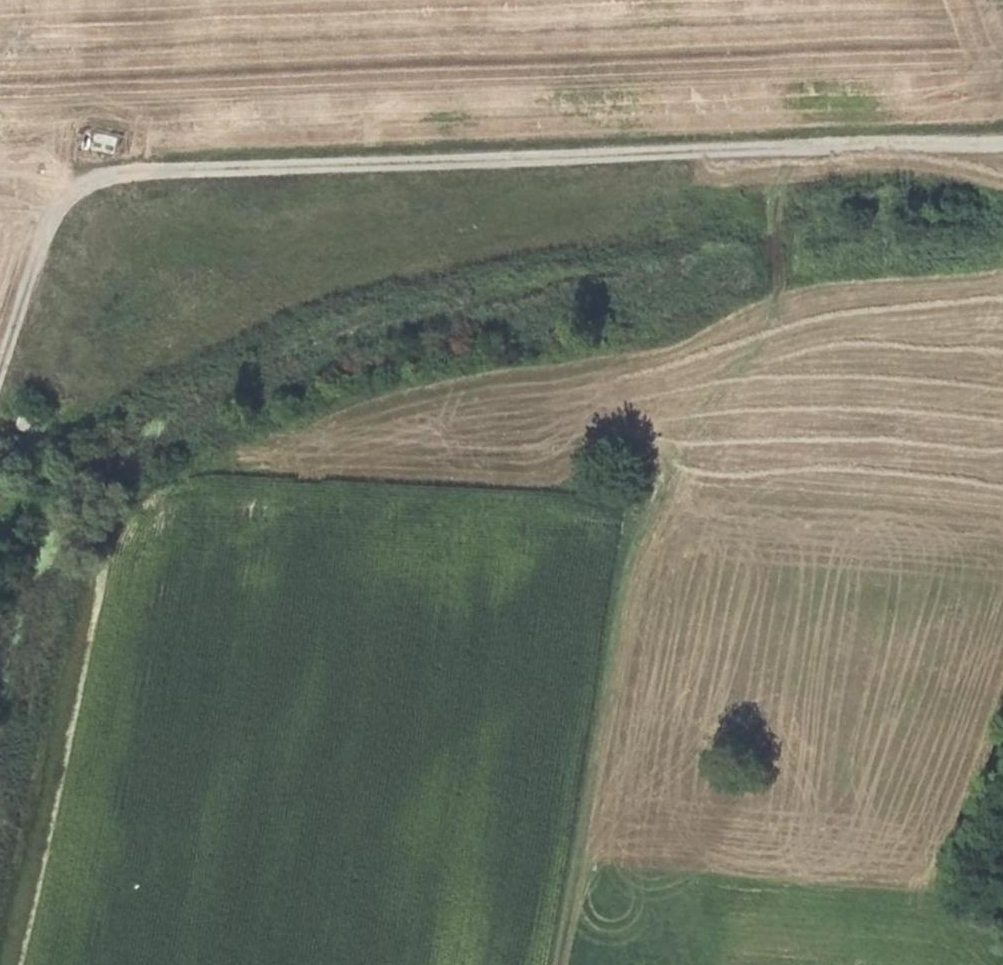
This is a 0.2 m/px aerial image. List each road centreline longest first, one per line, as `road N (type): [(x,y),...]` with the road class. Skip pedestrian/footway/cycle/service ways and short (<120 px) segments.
road 1 (track): [(0,367),(54,212),(89,180),(138,170),(1002,143)]

